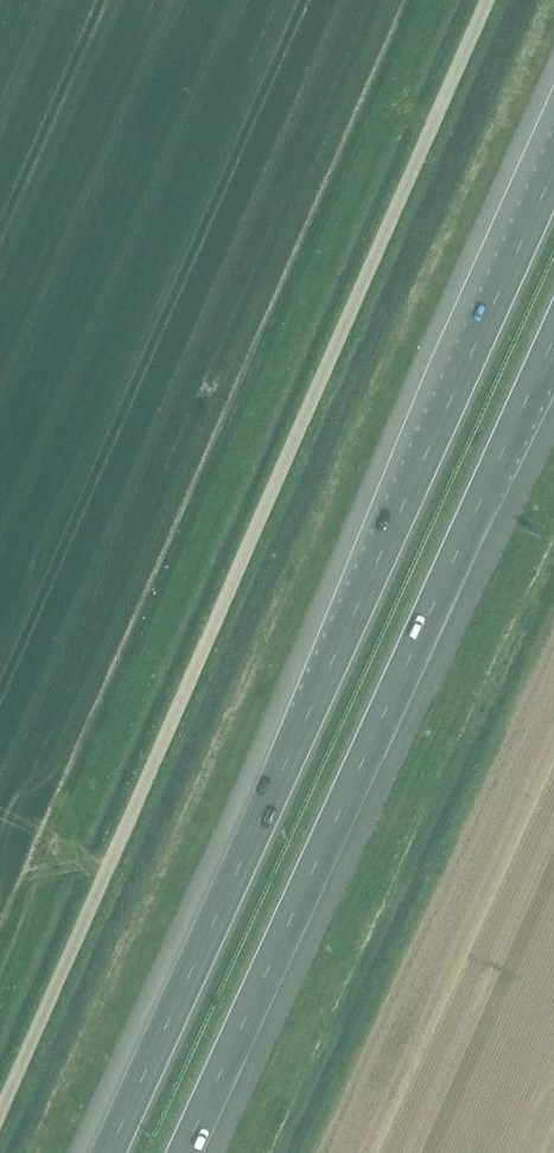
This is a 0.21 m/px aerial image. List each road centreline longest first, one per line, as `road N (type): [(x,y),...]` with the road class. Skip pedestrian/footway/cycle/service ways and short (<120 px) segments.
road 1 (unclassified): [(487,0),(0,1112)]
road 2 (motorway): [(553,167),(110,1152)]
road 3 (motorway): [(186,1152),(553,339)]

